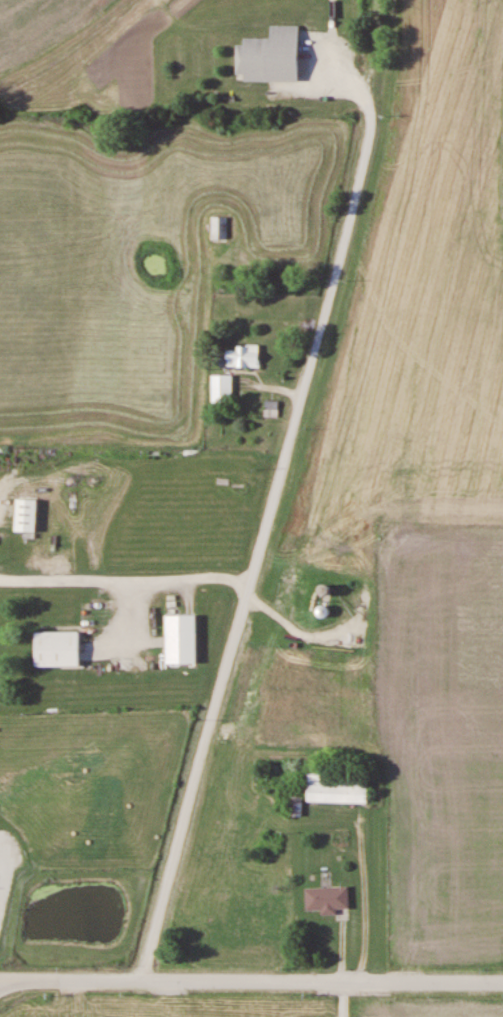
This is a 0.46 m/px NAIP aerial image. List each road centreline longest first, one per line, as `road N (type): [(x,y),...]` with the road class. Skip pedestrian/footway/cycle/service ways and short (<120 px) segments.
road 1 (residential): [(141,982),(366,158),(366,97),(318,56)]
road 2 (residential): [(0,982),(502,980)]
road 3 (residential): [(250,581),(0,583)]

